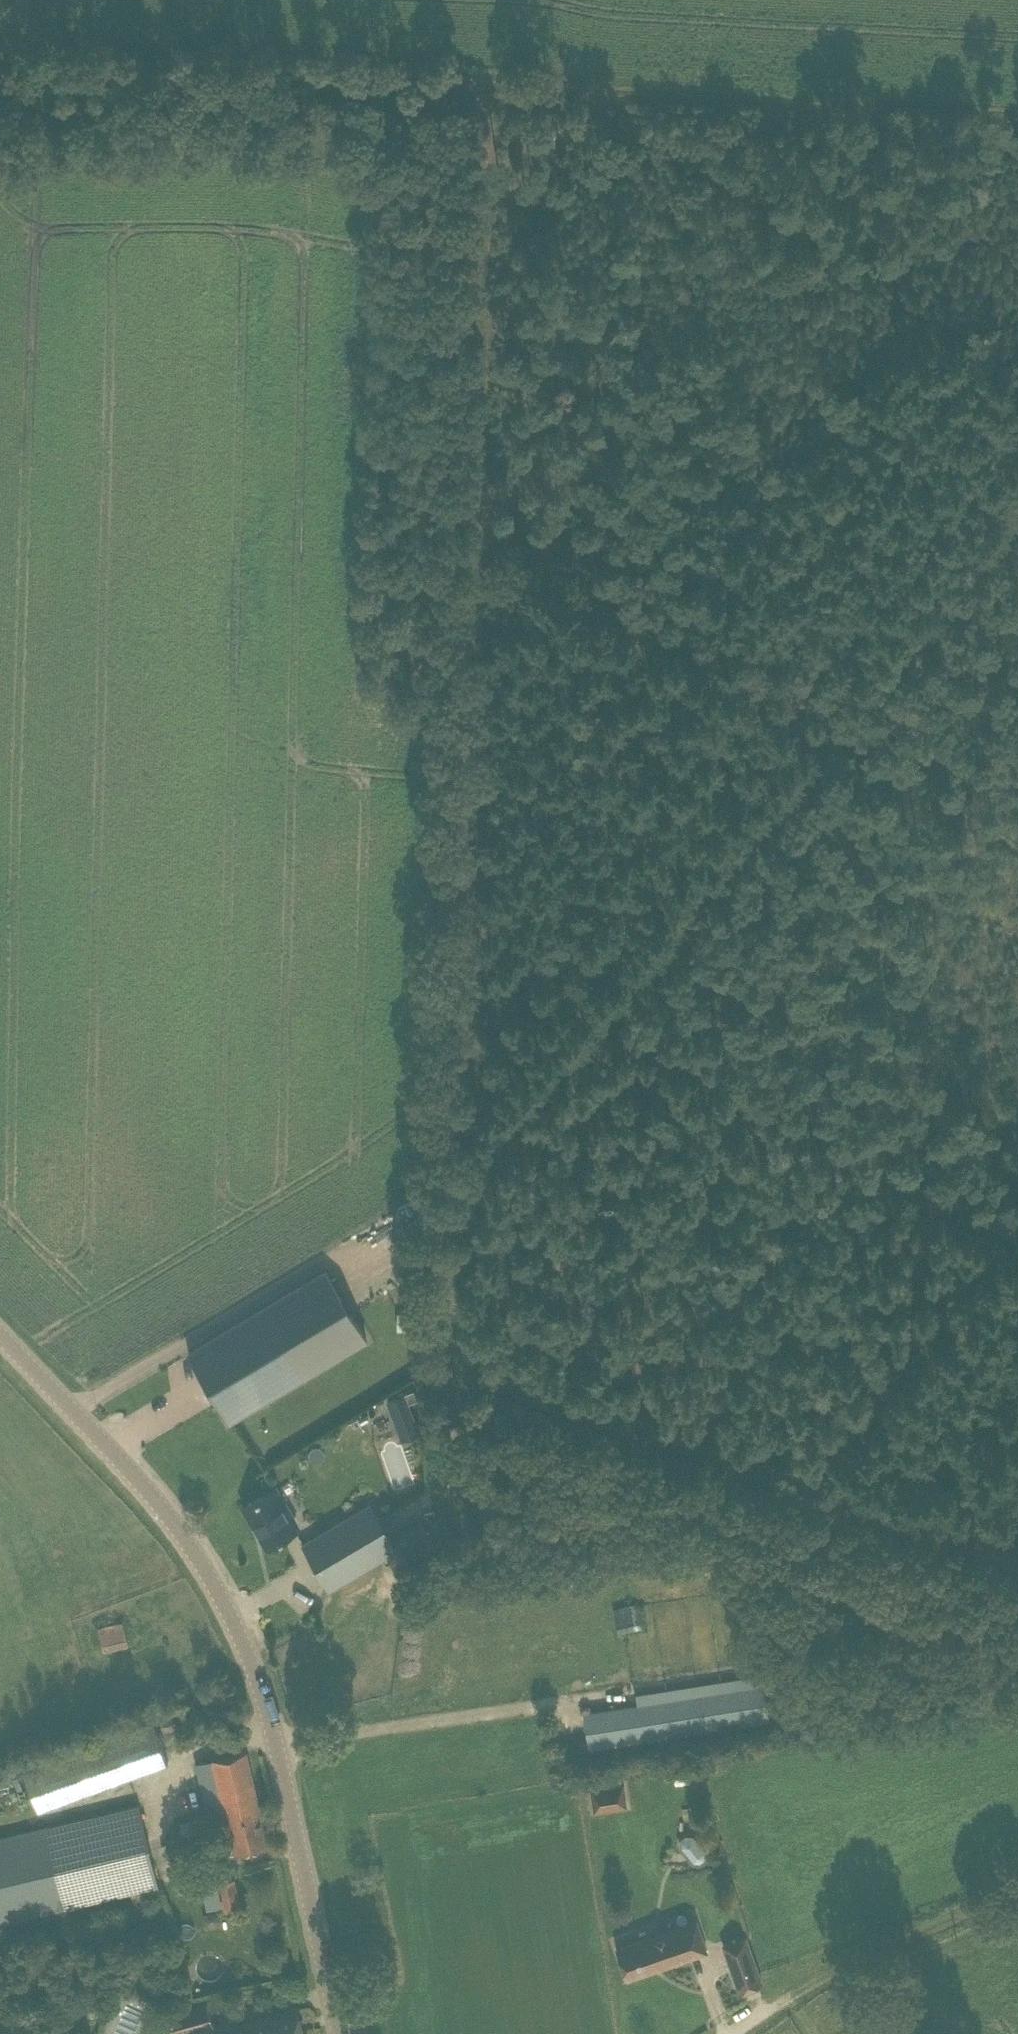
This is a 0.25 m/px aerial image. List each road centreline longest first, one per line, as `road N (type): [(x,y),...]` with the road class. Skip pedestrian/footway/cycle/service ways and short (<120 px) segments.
road 1 (track): [(476,523),(457,1180),(839,733)]
road 2 (track): [(486,85),(476,523),(839,733)]
road 3 (tertiary): [(339,2033),(268,1724),(218,1589),(150,1488),(0,1333)]
road 4 (track): [(0,66),(88,87),(293,76),(573,90)]
road 5 (track): [(1017,1231),(817,1473),(821,1503),(1017,1559)]
road 6 (track): [(1017,528),(839,733),(1017,845)]
road 7 (track): [(573,90),(1017,112)]

